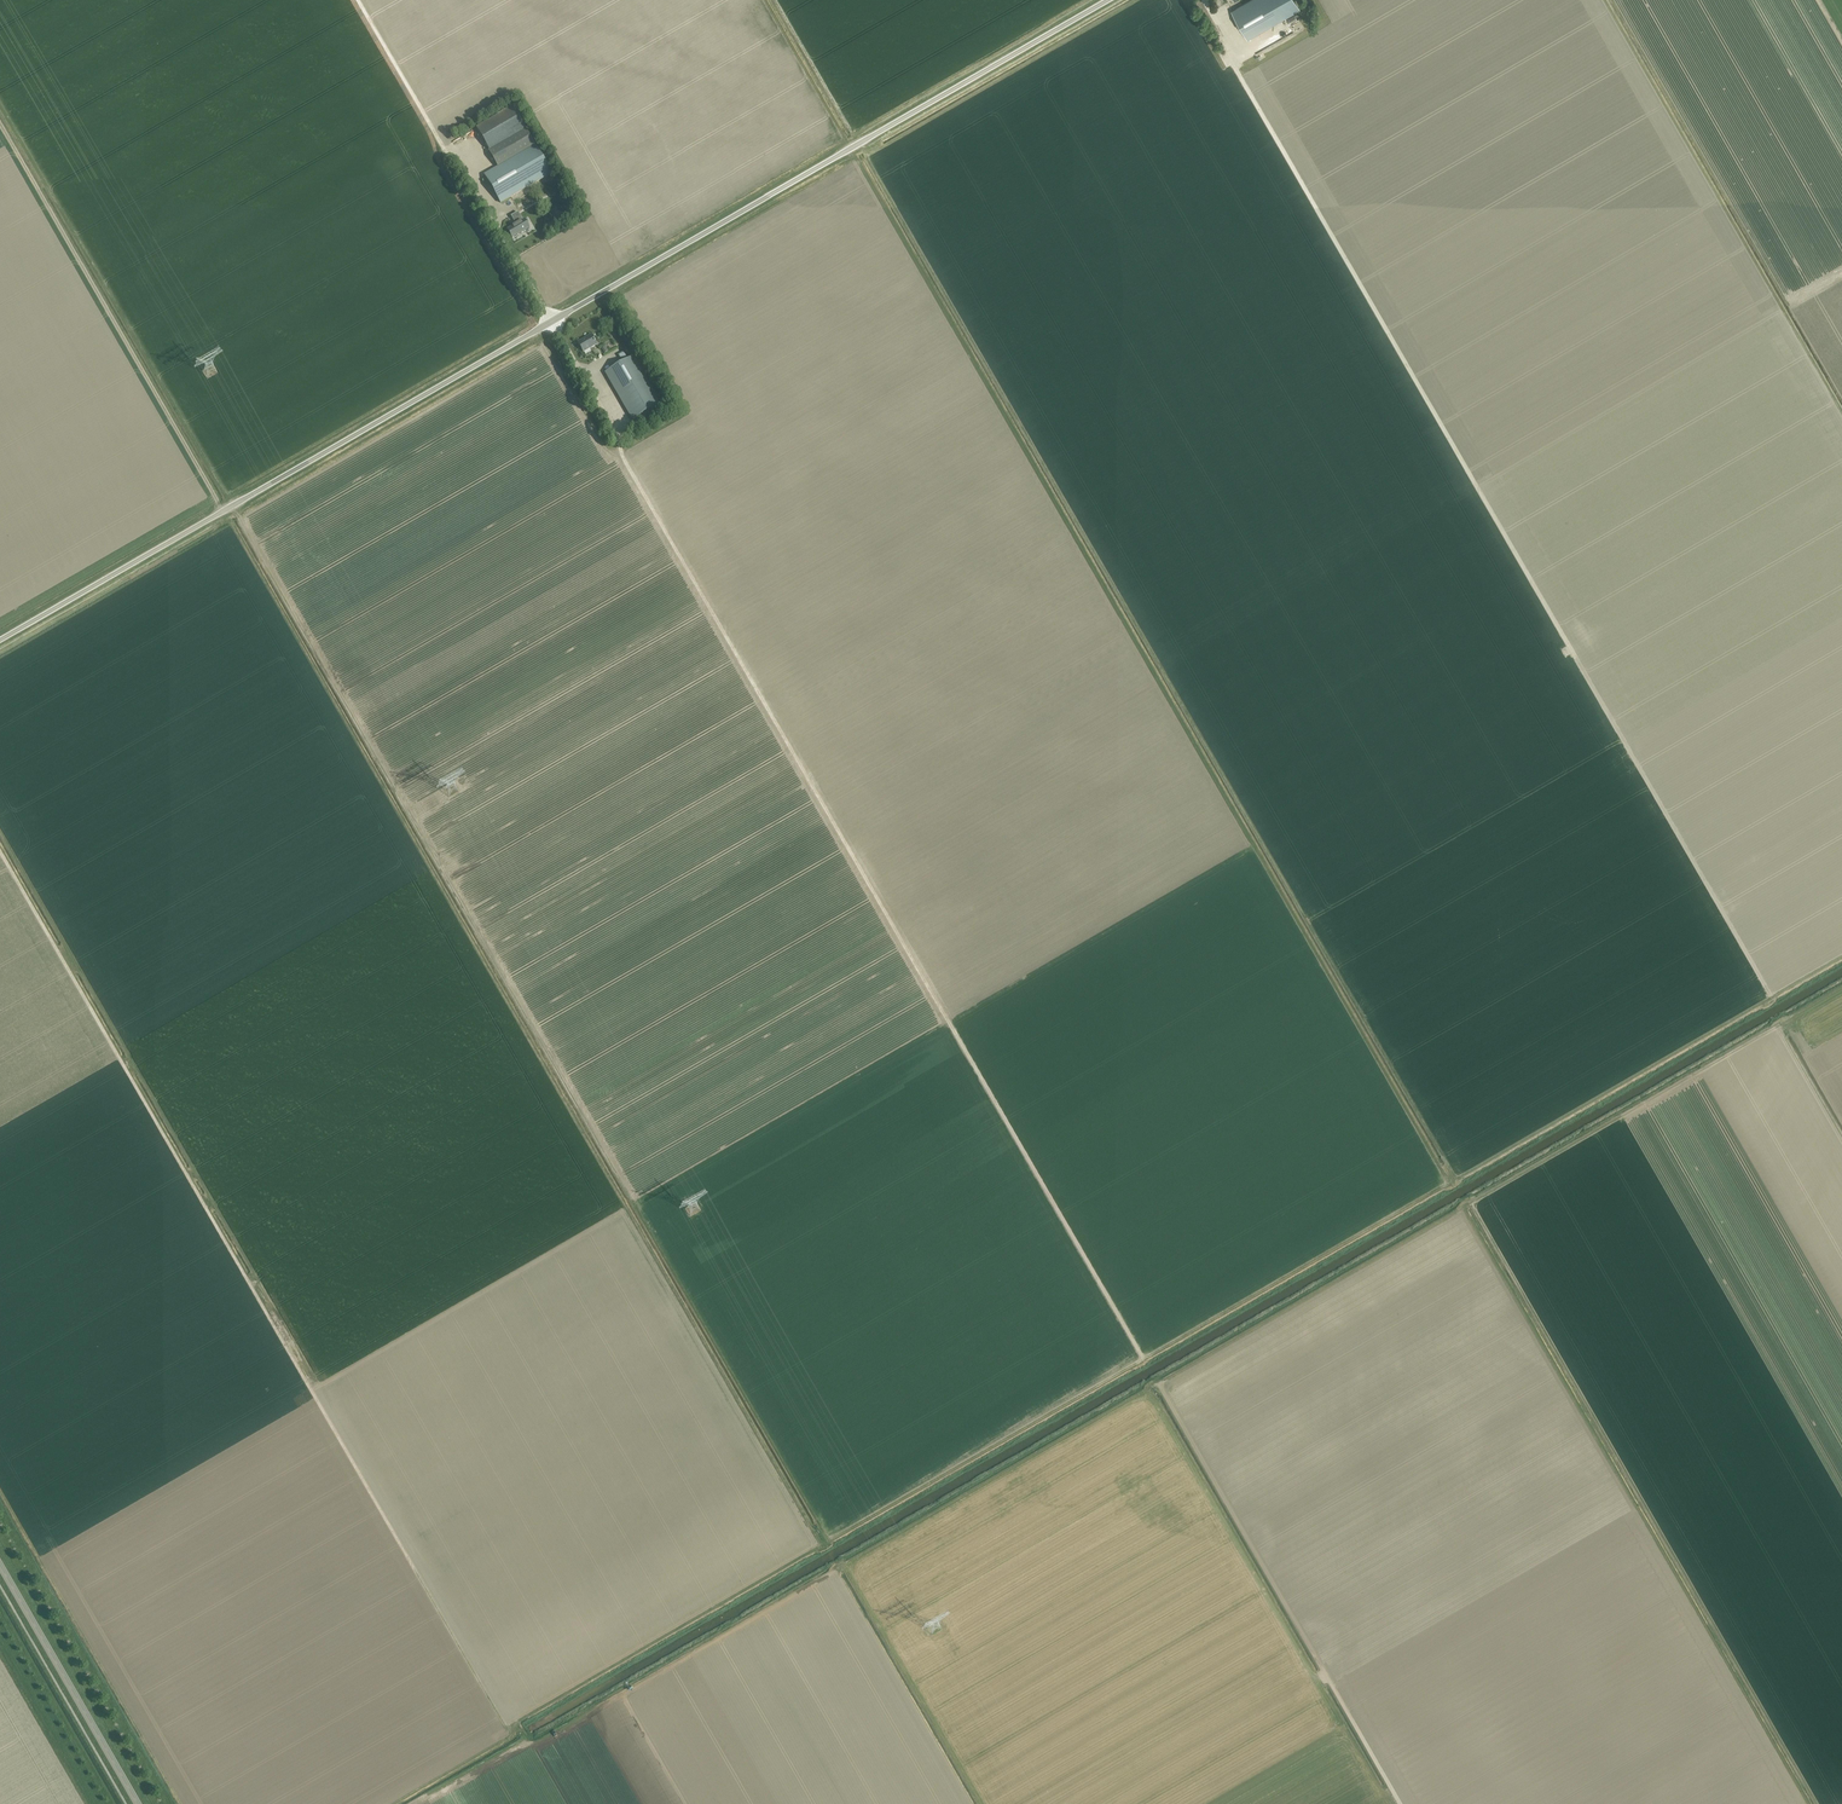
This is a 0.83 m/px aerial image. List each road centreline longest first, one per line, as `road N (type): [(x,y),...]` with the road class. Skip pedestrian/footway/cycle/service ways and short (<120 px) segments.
road 1 (unclassified): [(0,640),(1108,0)]
road 2 (tertiary): [(0,1566),(137,1803)]

